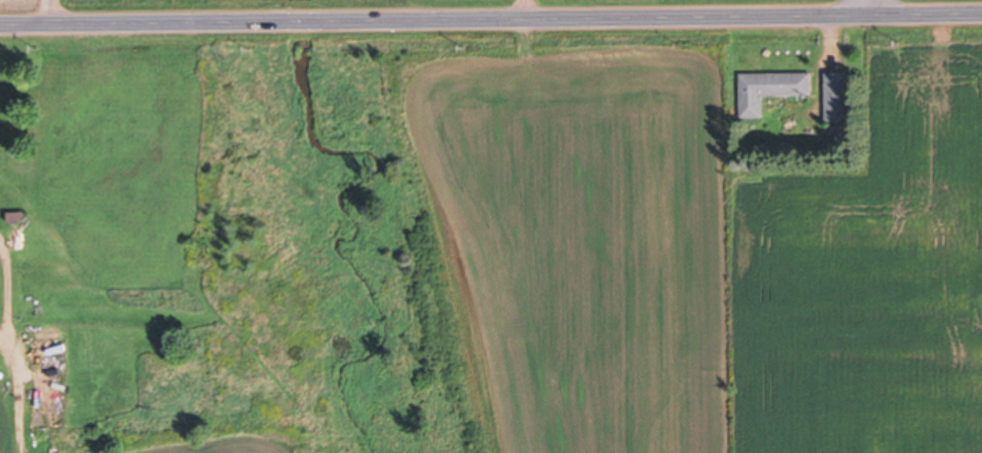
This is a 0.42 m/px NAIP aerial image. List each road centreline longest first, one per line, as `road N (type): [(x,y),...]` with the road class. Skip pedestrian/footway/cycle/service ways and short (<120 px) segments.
road 1 (tertiary): [(0,25),(981,13)]

